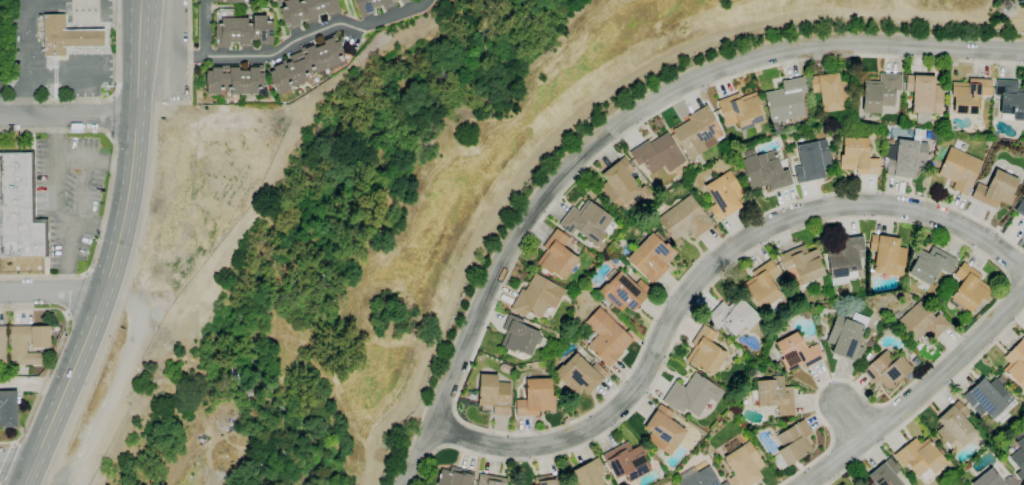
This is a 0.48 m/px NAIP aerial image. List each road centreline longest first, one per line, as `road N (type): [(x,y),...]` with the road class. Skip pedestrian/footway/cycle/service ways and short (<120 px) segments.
road 1 (track): [(1023,21),(965,23),(802,5),(746,15),(656,50),(595,89),(485,203),(450,273),(433,331),(370,446),(363,484)]
road 2 (residential): [(398,484),(507,243),(533,204),(608,129),(708,69),(838,42),(1023,49)]
road 3 (residential): [(1023,272),(971,231),(899,204),(820,206),(745,235),(681,294),(619,409),(554,443),(492,446),(431,425)]
road 4 (primary): [(142,0),(124,217),(89,331),(23,484)]
road 5 (residential): [(140,58),(268,56),(337,24),(356,27),(424,0)]
road 6 (residential): [(801,484),(949,368),(1023,291)]
road 7 (residential): [(136,118),(0,117)]

